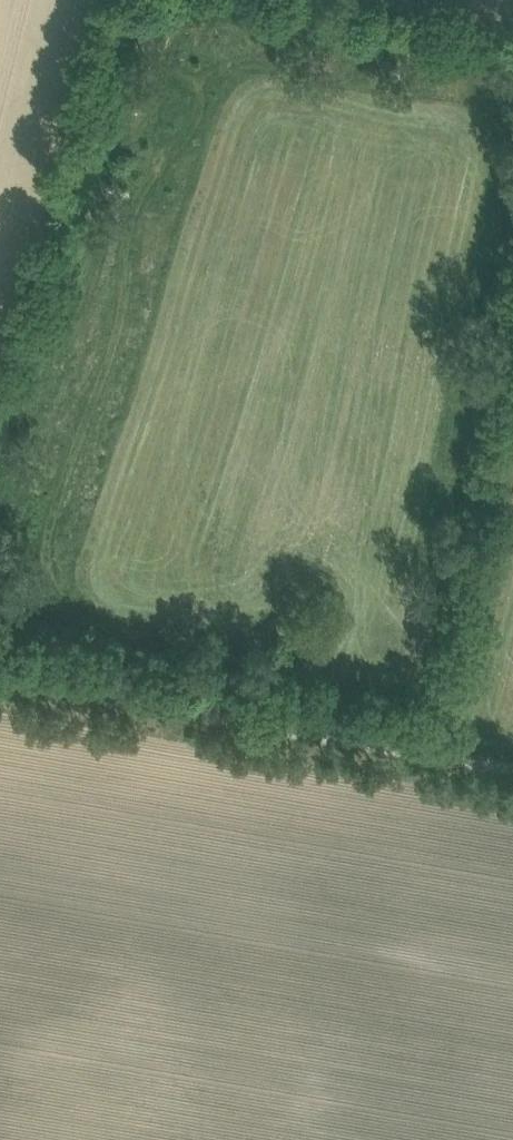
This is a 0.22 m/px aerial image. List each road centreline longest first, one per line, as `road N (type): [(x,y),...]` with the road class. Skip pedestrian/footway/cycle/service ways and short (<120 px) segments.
road 1 (unclassified): [(512,769),(0,677)]

